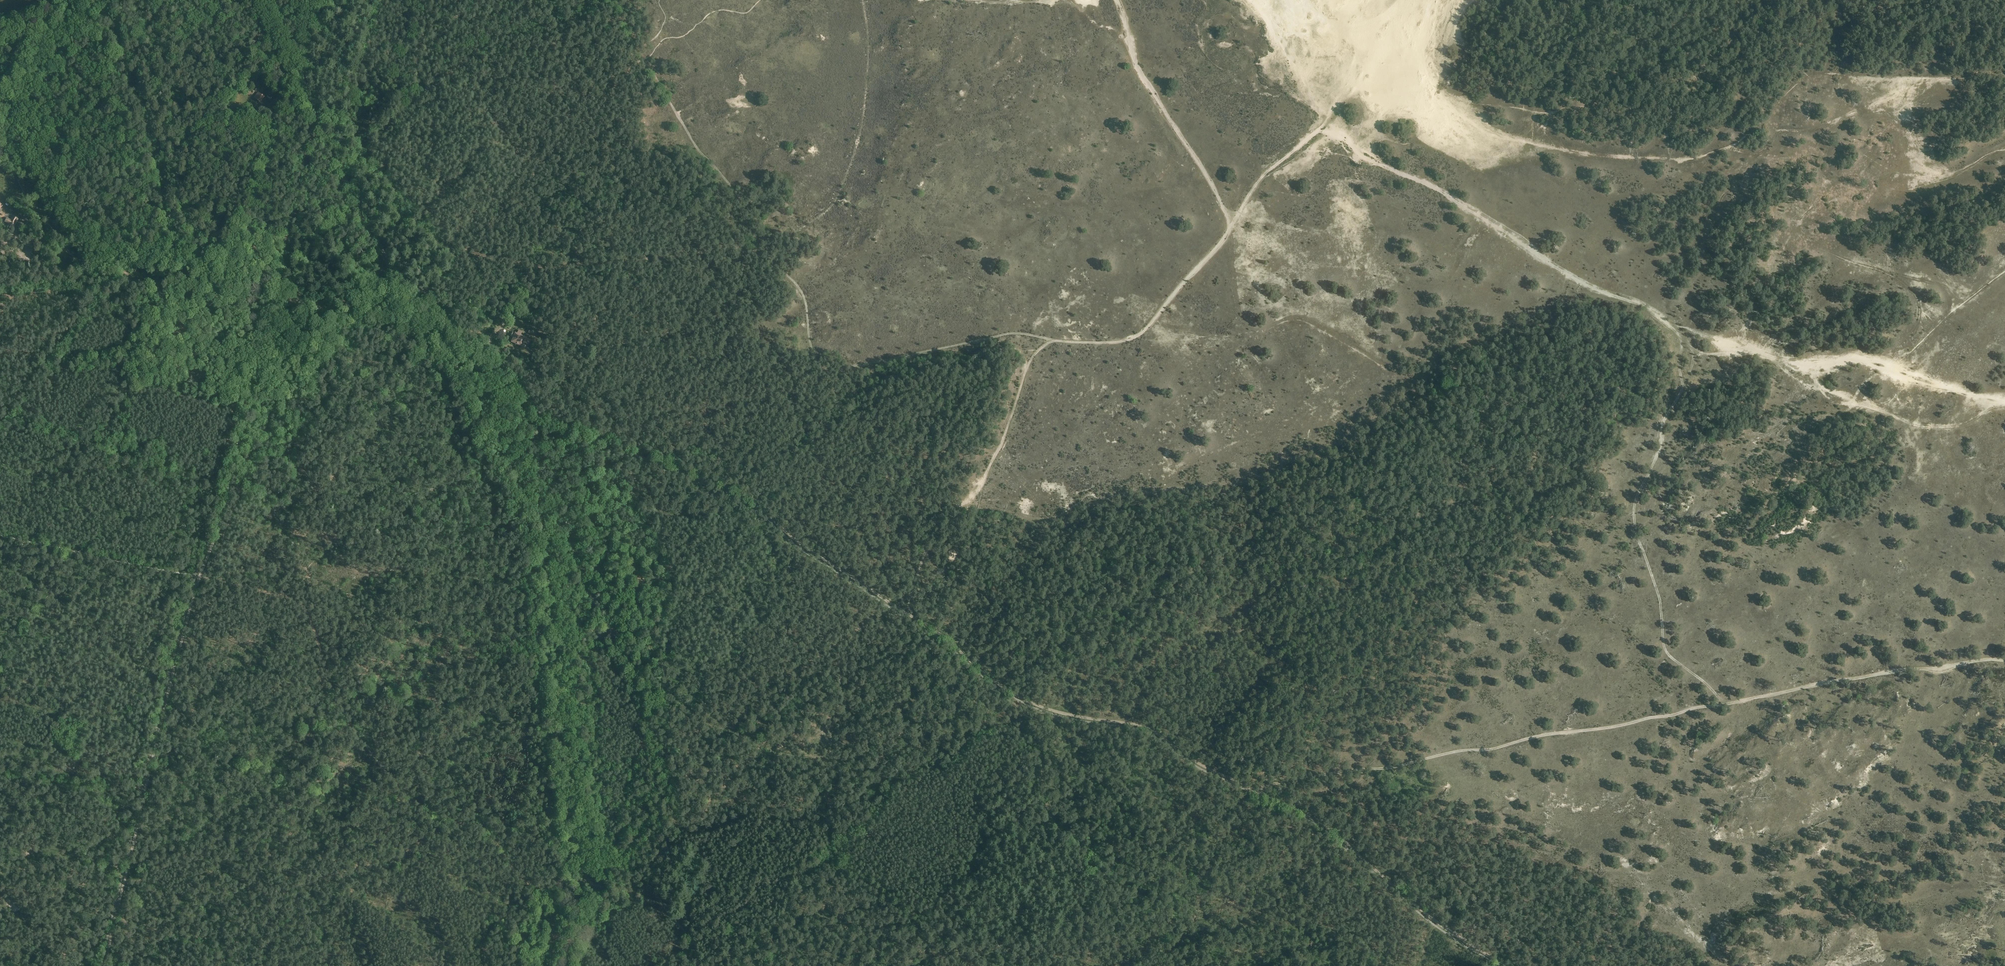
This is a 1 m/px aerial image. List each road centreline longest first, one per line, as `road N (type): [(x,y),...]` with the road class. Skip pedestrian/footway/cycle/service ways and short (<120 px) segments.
road 1 (track): [(2004,402),(1859,359),(1705,354),(1653,313),(1583,283),(1438,188),(1328,130),(1259,181),(1230,229)]
road 2 (track): [(1255,791),(1827,682),(2004,661)]
road 3 (track): [(556,894),(525,881),(477,827),(429,812),(380,765),(334,694),(298,603),(0,534)]
road 4 (track): [(427,337),(528,529),(561,860),(544,965)]
road 5 (track): [(893,605),(730,492),(554,419),(512,381),(475,362),(435,305)]
road 6 (track): [(201,574),(317,127)]
road 7 (track): [(1731,703),(1668,655),(1635,527),(1636,500),(1690,371),(1691,345)]
road 8 (track): [(201,574),(104,965)]
road 9 (track): [(1255,791),(1148,729),(1026,700),(902,611)]
road 10 (track): [(1007,690),(1041,752),(1058,830),(1117,874),(1133,915),(1154,937)]
road 11 (track): [(636,61),(461,255)]
road 12 (track): [(538,0),(338,165)]
road 13 (track): [(1117,0),(1137,66),(1211,183),(1230,229)]
road 14 (track): [(1054,340),(1027,367),(982,484),(966,506),(942,514),(928,540)]
road 15 (track): [(1781,360),(1825,388),(1911,424),(1954,425),(2004,404)]
road 16 (track): [(1054,340),(1013,333),(824,372)]
road 17 (track): [(893,605),(708,740)]
road 18 (track): [(1230,229),(1140,336),(1054,340)]
road 19 (track): [(1435,921),(1343,839),(1255,791)]
road 20 (track): [(317,127),(251,0)]
road 21 (track): [(708,740),(724,779),(802,749)]
road 22 (track): [(396,273),(338,165)]

